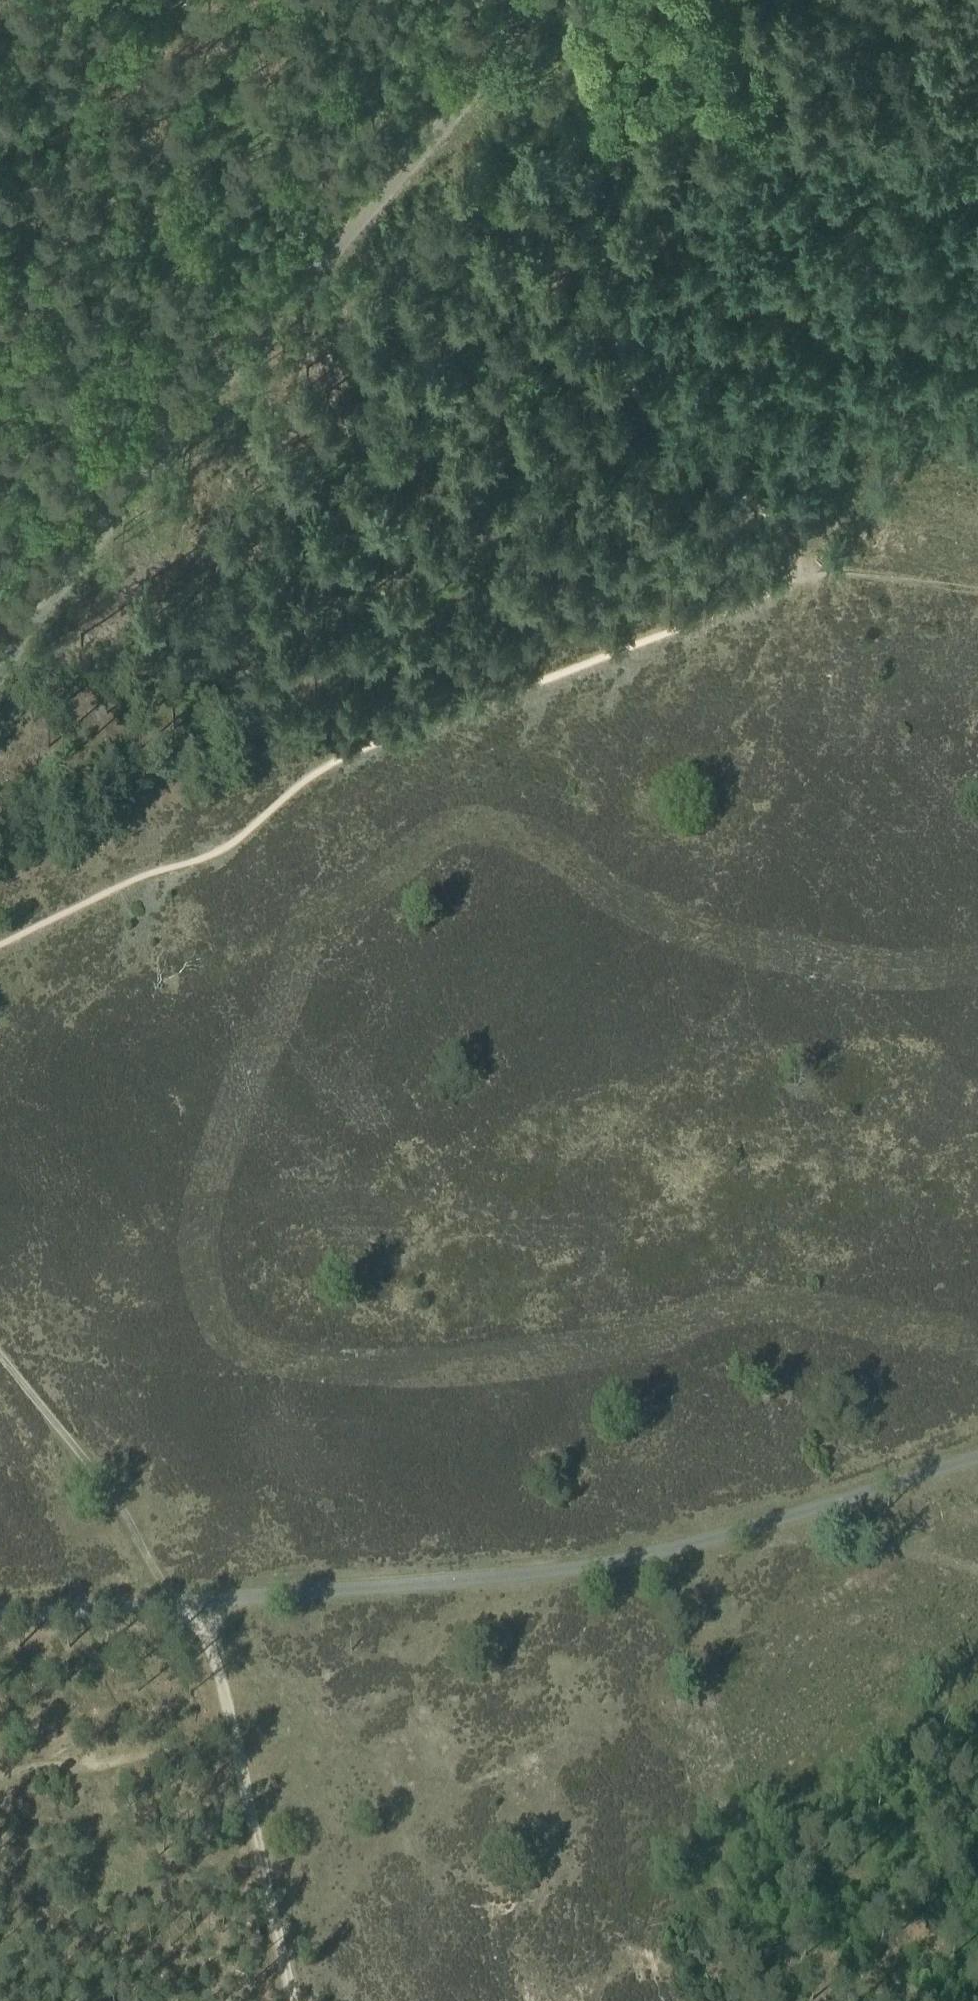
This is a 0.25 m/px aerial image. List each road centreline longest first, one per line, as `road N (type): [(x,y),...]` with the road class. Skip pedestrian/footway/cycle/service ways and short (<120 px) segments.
road 1 (track): [(977,1458),(614,1564),(0,1618)]
road 2 (track): [(0,672),(91,544),(509,35),(517,0)]
road 3 (track): [(228,1727),(290,2000)]
road 4 (track): [(787,571),(977,592)]
road 5 (track): [(178,1605),(209,1650),(228,1727)]

